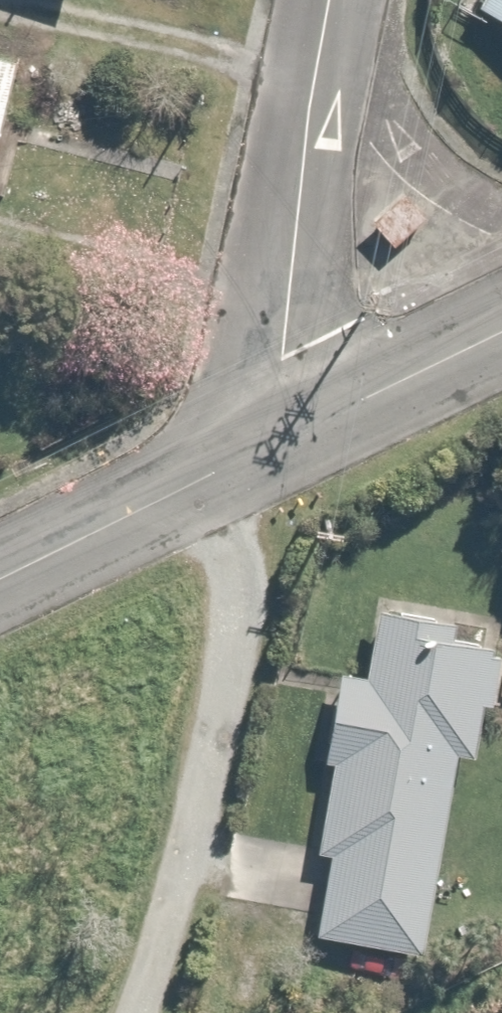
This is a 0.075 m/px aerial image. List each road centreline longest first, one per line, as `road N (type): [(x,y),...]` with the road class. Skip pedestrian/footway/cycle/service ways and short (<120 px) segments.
road 1 (residential): [(247,464),(230,646),(192,823),(132,1012)]
road 2 (residential): [(247,464),(343,0)]
road 3 (tertiary): [(501,339),(247,464)]
road 4 (tertiary): [(247,464),(0,584)]

